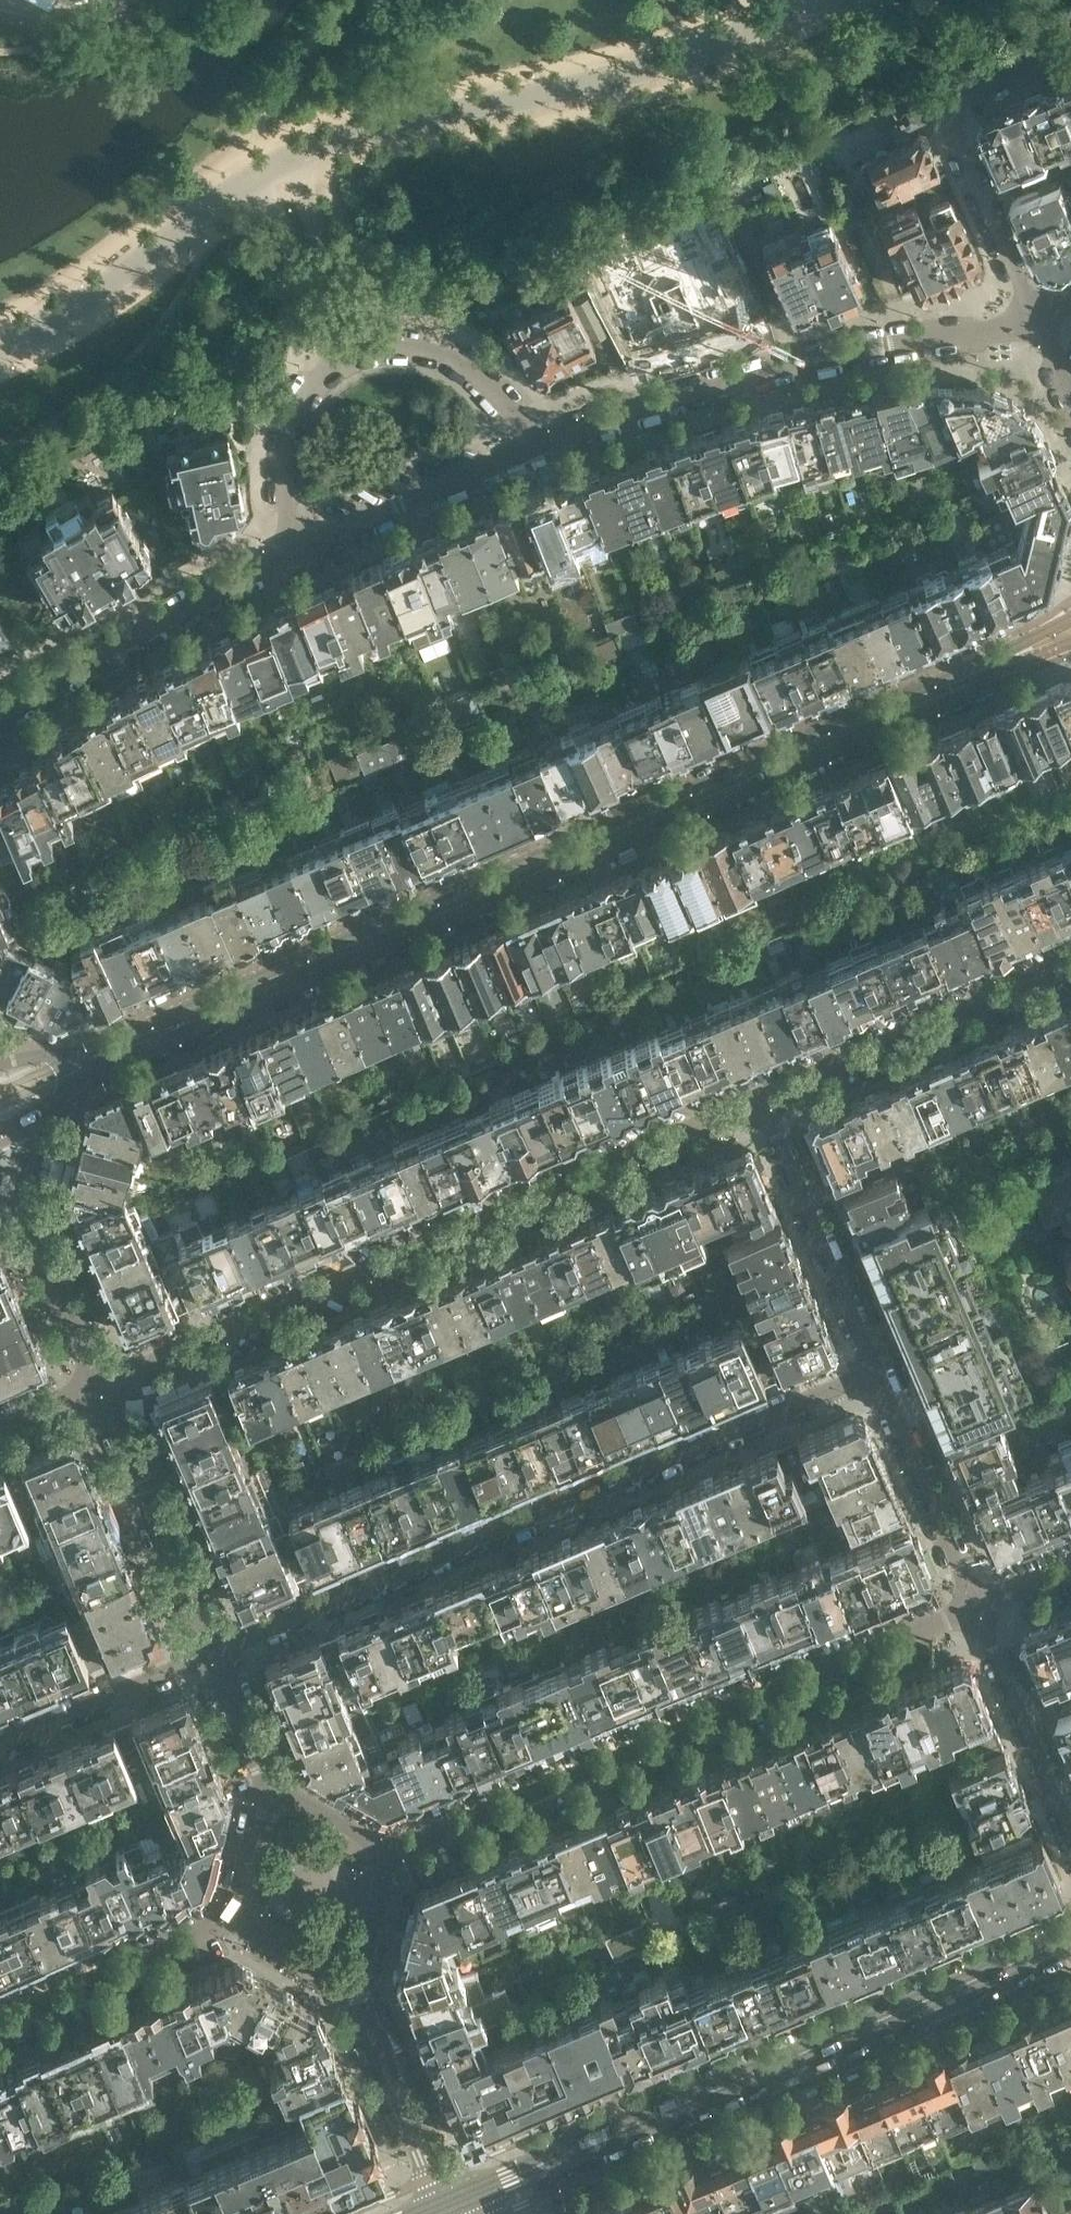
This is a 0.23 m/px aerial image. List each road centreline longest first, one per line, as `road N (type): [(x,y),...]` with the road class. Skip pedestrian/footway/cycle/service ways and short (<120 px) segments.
road 1 (tertiary): [(114,1047),(1036,646)]
road 2 (residential): [(208,1653),(877,1373)]
road 3 (residential): [(100,1390),(763,1100)]
road 4 (tertiary): [(449,2203),(1070,1939)]
road 5 (residential): [(398,1855),(975,1607)]
road 6 (residential): [(527,449),(767,360),(1035,318)]
road 7 (residential): [(527,449),(490,381),(474,368),(425,350),(373,349),(319,381),(292,422),(285,467),(296,548)]
road 8 (residential): [(1070,50),(973,91),(961,120),(967,156),(1035,318)]
road 9 (residential): [(0,713),(296,548)]
road 10 (residential): [(763,1100),(1070,967)]
road 11 (residential): [(877,1373),(763,1100)]
road 12 (residential): [(208,1653),(100,1390)]
road 13 (residential): [(975,1607),(877,1373)]
road 14 (residential): [(296,548),(527,449)]
road 15 (residential): [(0,2024),(225,1927)]
road 16 (residential): [(1070,1827),(975,1607)]
road 17 (residential): [(449,2203),(355,1989)]
road 18 (residential): [(0,1743),(208,1653)]
road 19 (residential): [(100,1390),(21,1192)]
road 20 (residential): [(268,1782),(225,1927)]
road 21 (residential): [(398,1855),(268,1782)]
road 22 (residential): [(225,1927),(355,1989)]
road 23 (residential): [(268,1782),(208,1653)]
road 24 (residential): [(355,1989),(398,1855)]

